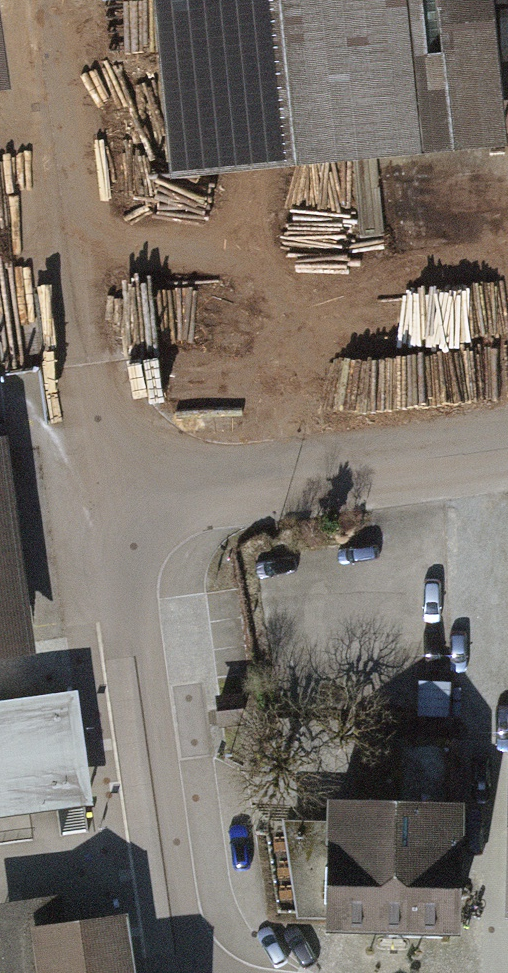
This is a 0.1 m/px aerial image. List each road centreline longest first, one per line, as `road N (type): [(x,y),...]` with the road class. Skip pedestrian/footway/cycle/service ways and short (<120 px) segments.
road 1 (residential): [(115,503),(22,0)]
road 2 (residential): [(115,503),(175,950),(190,972)]
road 3 (residential): [(507,449),(115,503)]

